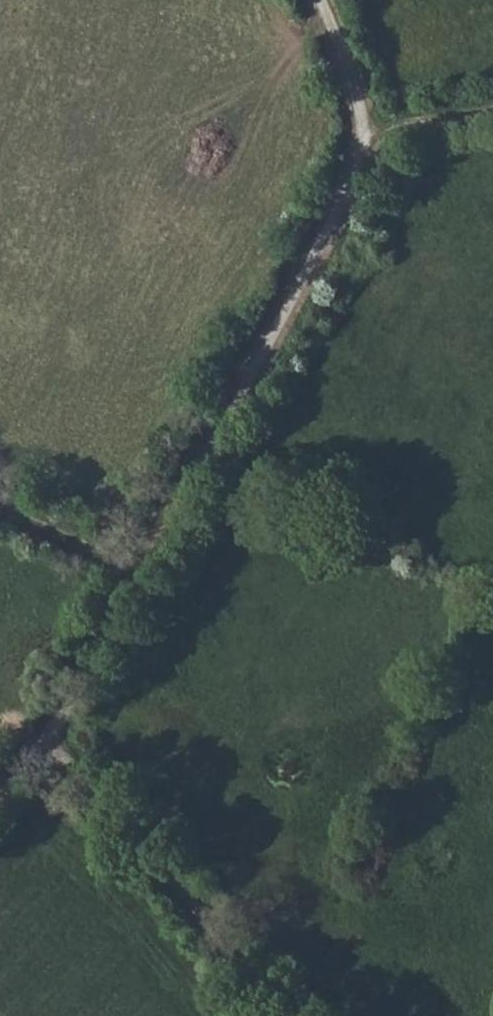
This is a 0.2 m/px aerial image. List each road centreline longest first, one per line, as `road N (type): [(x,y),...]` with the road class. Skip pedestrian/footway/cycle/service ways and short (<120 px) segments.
road 1 (track): [(0,794),(32,762),(368,136),(314,0)]
road 2 (track): [(32,762),(207,921),(290,1015)]
road 3 (track): [(492,117),(368,136)]

